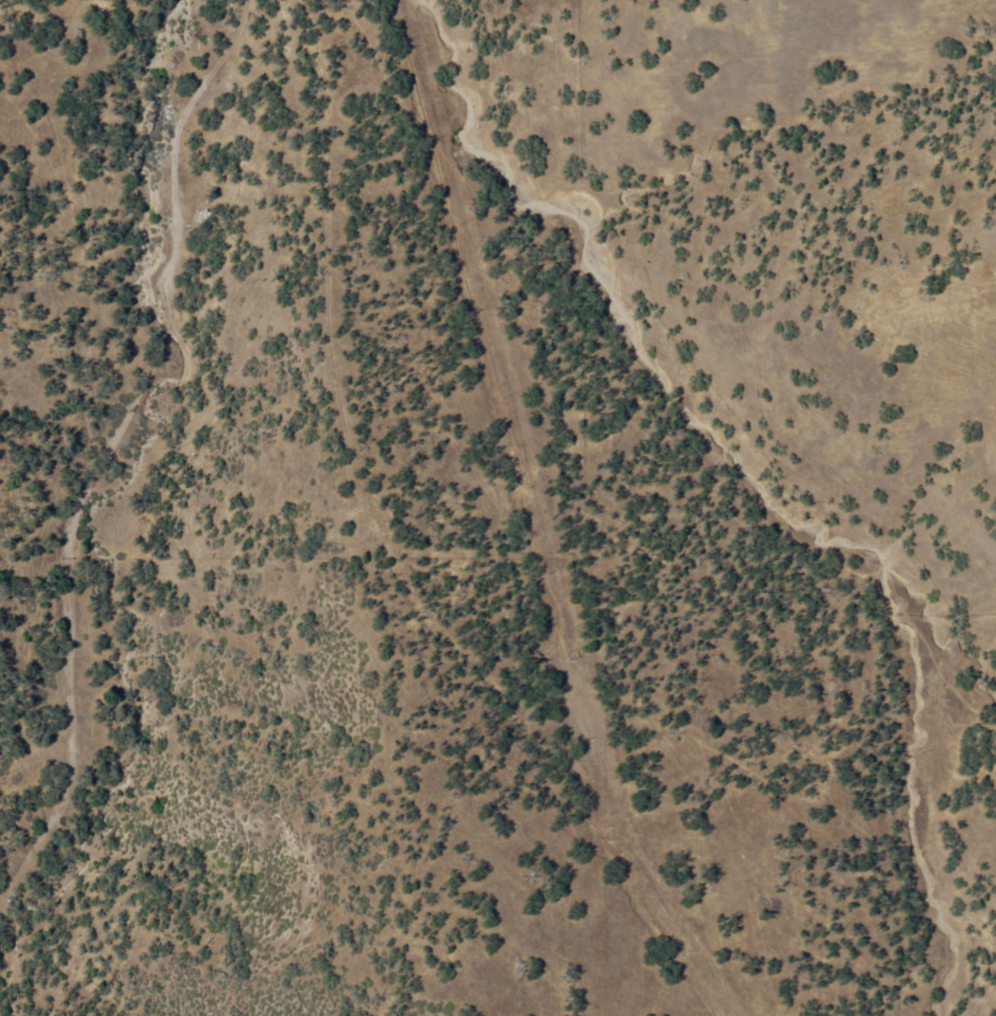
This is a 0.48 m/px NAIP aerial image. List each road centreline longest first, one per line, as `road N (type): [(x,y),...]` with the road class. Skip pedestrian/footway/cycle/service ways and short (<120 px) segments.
road 1 (track): [(288,0),(217,68),(180,127),(176,263),(163,350),(83,504),(73,544),(76,771),(0,902)]

